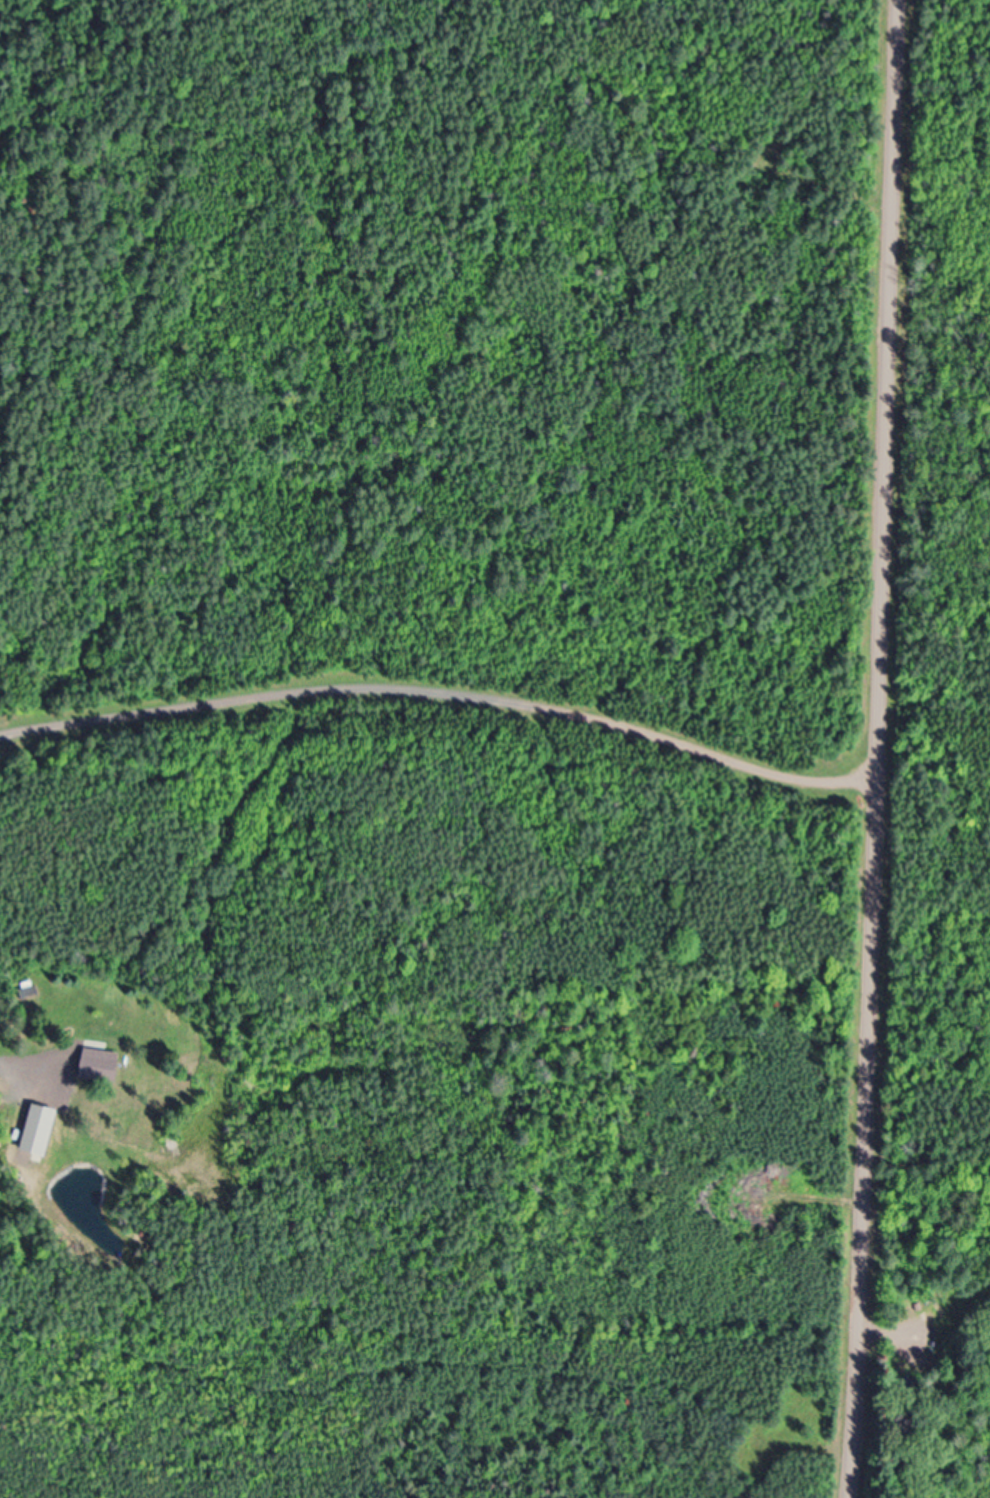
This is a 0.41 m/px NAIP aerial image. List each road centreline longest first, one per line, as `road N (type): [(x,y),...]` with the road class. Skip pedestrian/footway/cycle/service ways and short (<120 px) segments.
road 1 (residential): [(850,1497),(904,0)]
road 2 (track): [(858,1335),(949,1305),(989,1280)]

